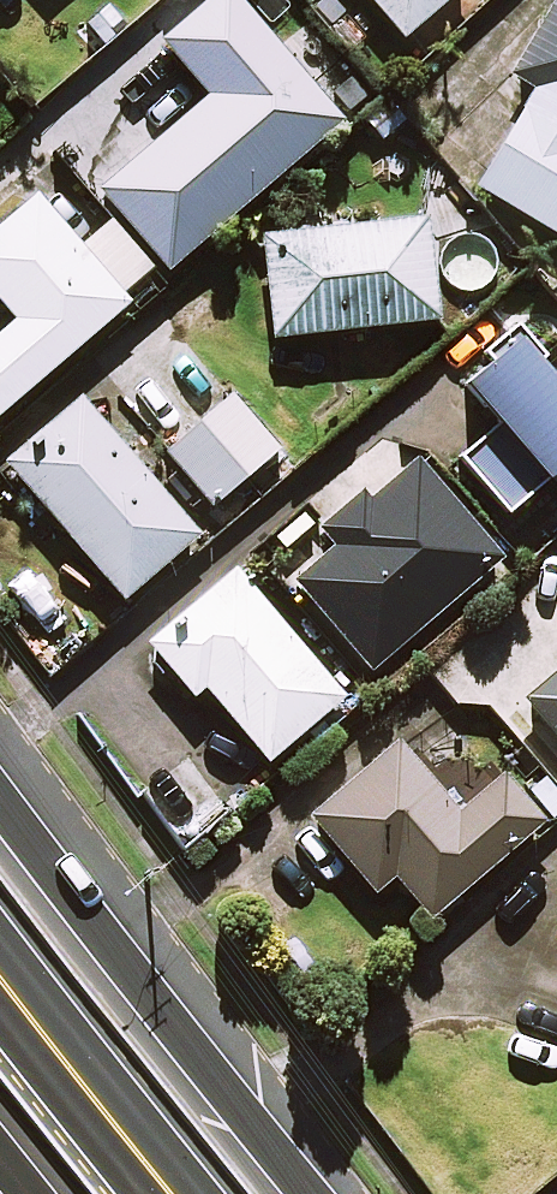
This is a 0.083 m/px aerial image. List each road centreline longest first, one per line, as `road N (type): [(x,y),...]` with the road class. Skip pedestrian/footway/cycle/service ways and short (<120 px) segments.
road 1 (secondary): [(0,768),(320,1193)]
road 2 (trunk): [(177,1193),(0,978)]

